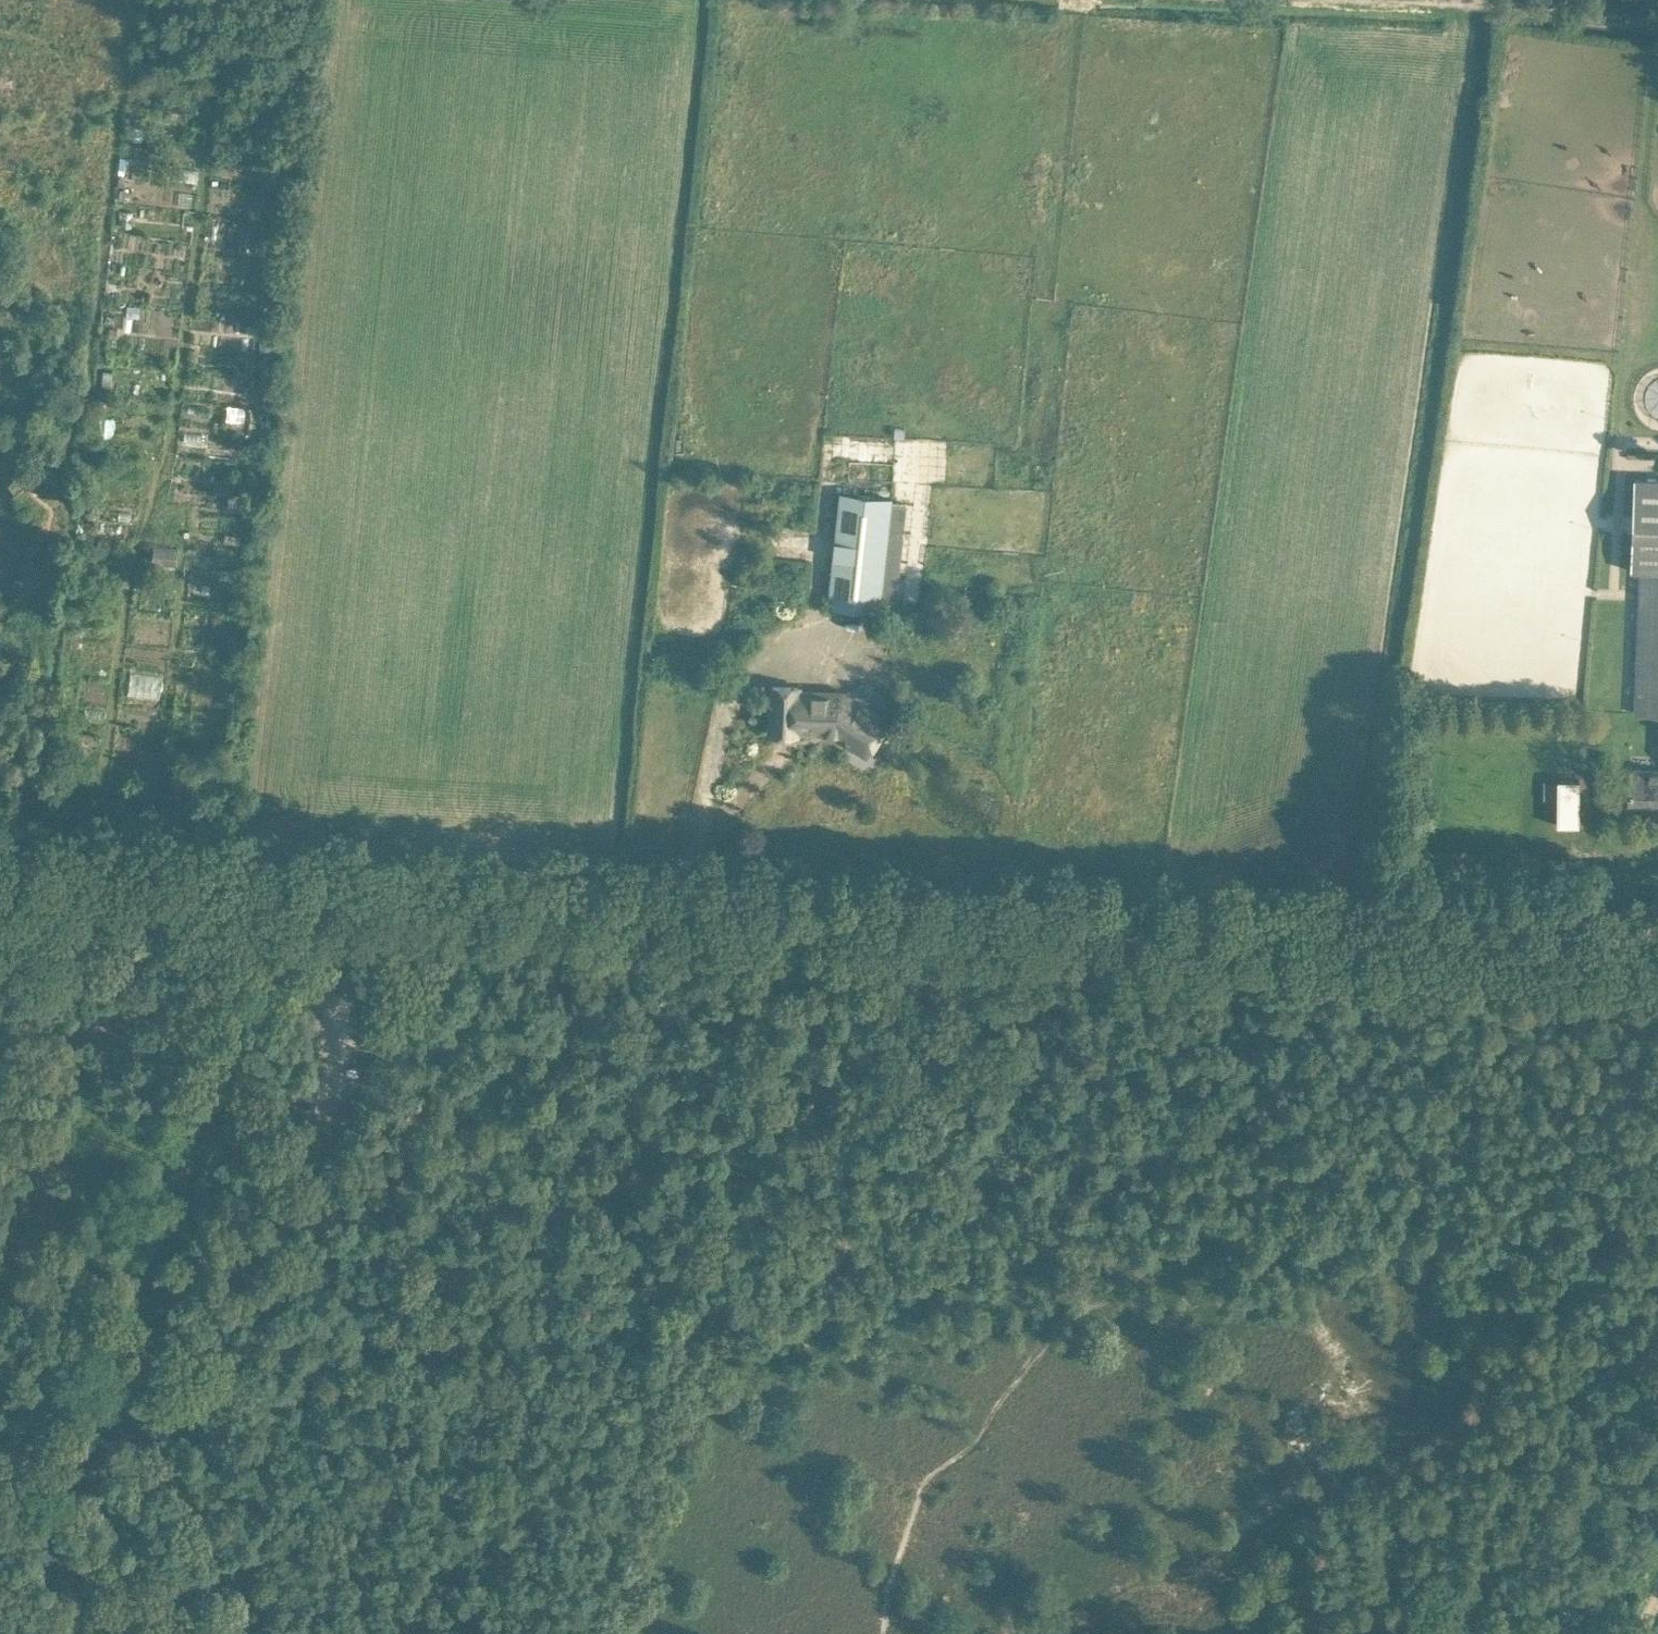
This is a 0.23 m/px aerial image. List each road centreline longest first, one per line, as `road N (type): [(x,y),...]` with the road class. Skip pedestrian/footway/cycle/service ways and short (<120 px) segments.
road 1 (unclassified): [(1657,938),(0,865)]
road 2 (track): [(1246,0),(1657,25)]

